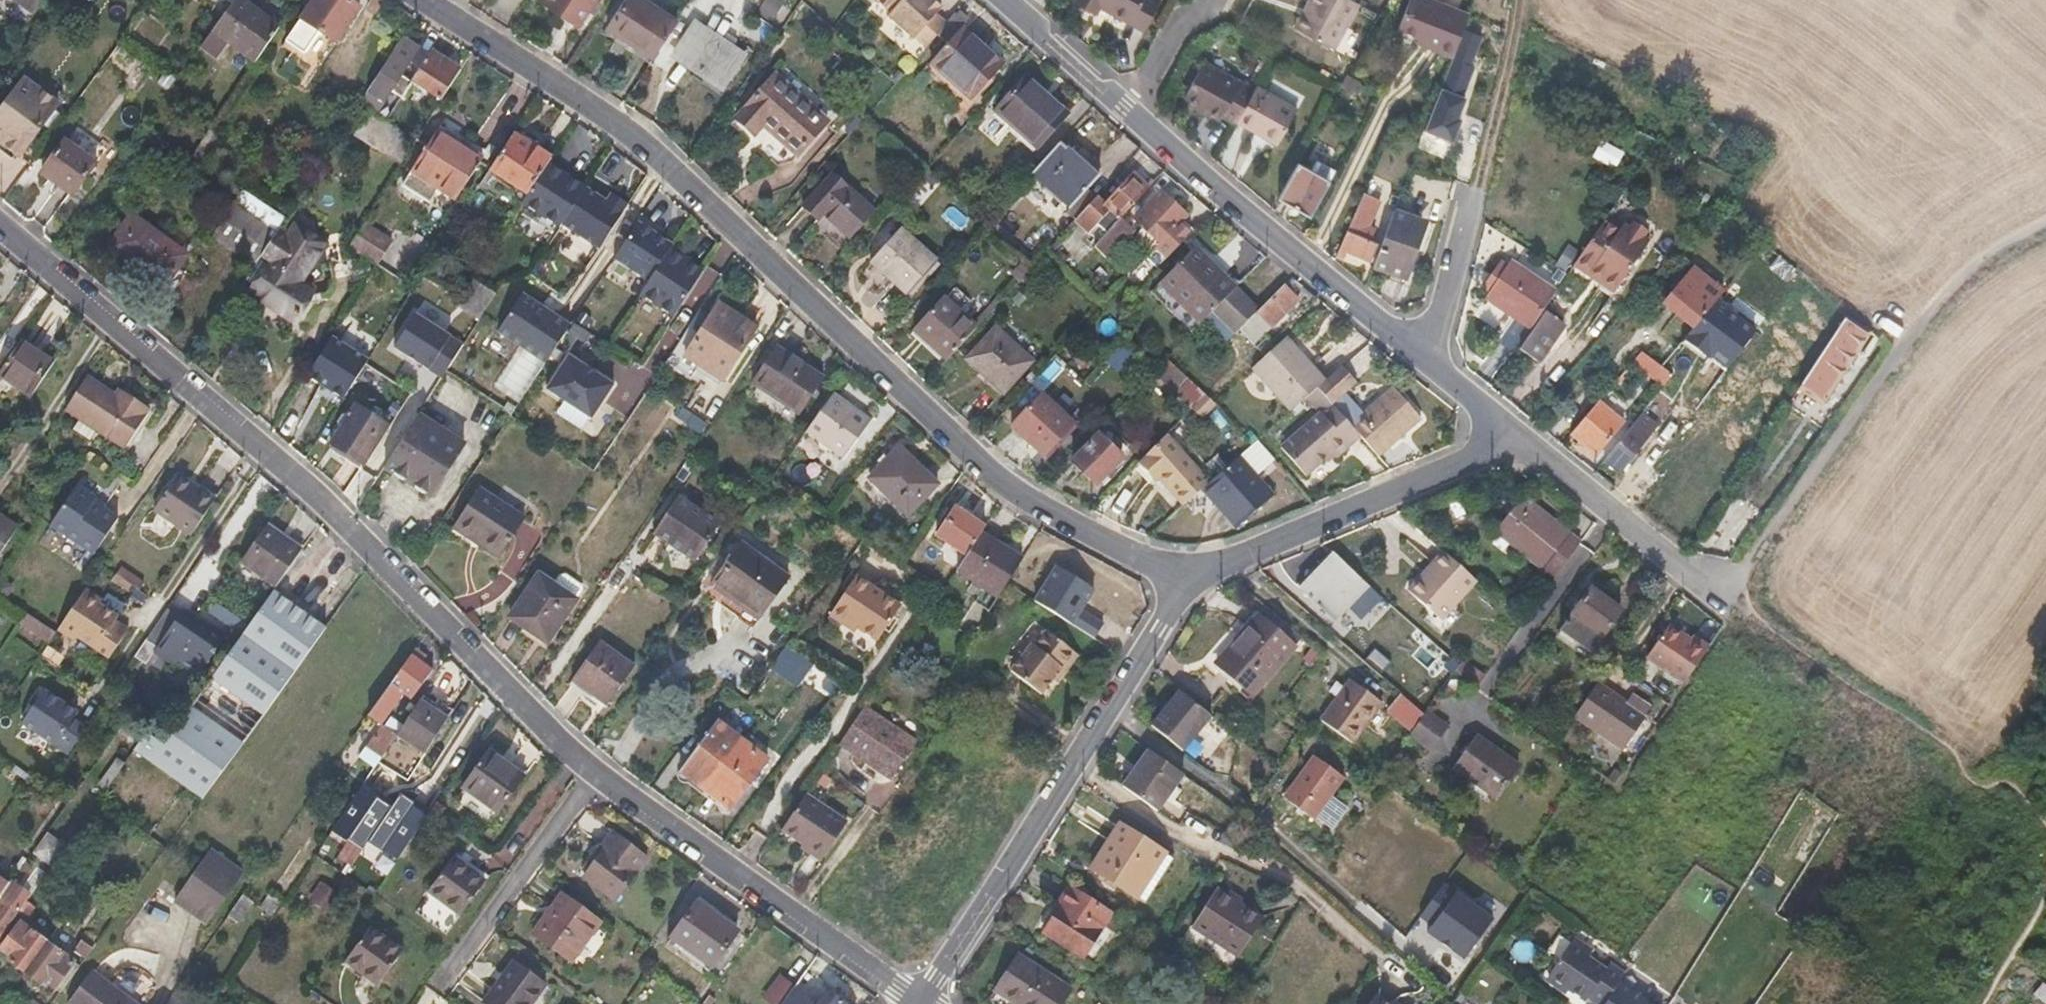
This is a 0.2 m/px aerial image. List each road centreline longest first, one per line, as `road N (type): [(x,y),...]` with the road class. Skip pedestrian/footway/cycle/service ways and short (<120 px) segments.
road 1 (residential): [(919,1001),(594,773),(370,542),(0,221)]
road 2 (residential): [(432,0),(627,129),(691,182),(990,473),(1187,580)]
road 3 (residential): [(1007,0),(1431,359)]
road 4 (residential): [(919,1001),(1075,768),(1187,580)]
road 5 (track): [(2045,226),(1939,300),(1733,596)]
road 6 (residential): [(1187,580),(1514,436)]
road 7 (residential): [(1514,436),(1733,596)]
road 8 (residential): [(1431,359),(1475,199)]

